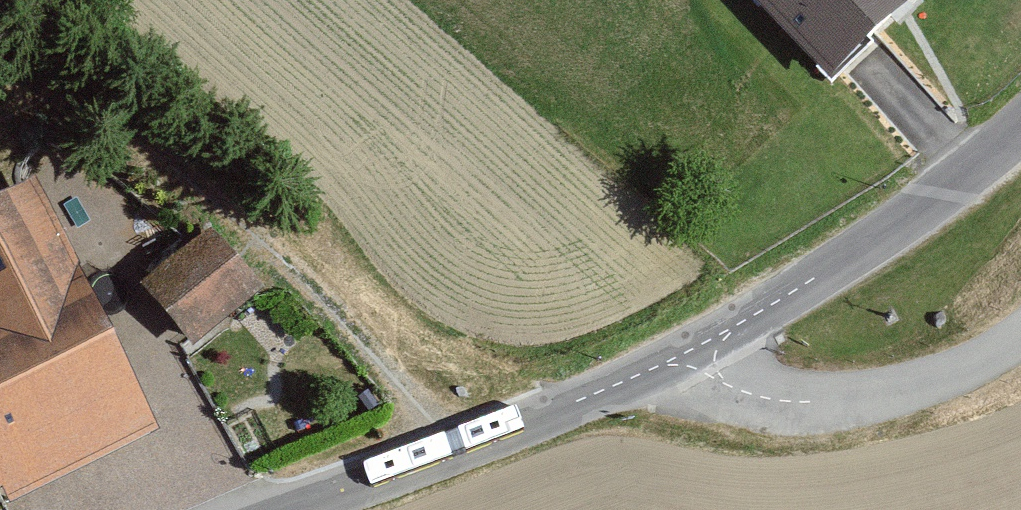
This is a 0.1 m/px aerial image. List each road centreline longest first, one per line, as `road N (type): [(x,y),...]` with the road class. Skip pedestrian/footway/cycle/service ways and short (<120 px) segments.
road 1 (track): [(461,454),(366,340),(206,190),(82,109),(46,98),(0,110)]
road 2 (tertiary): [(1020,131),(868,254),(668,363)]
road 3 (tertiary): [(668,363),(317,509)]
road 4 (residential): [(668,363),(801,413),(923,387),(1020,332)]

